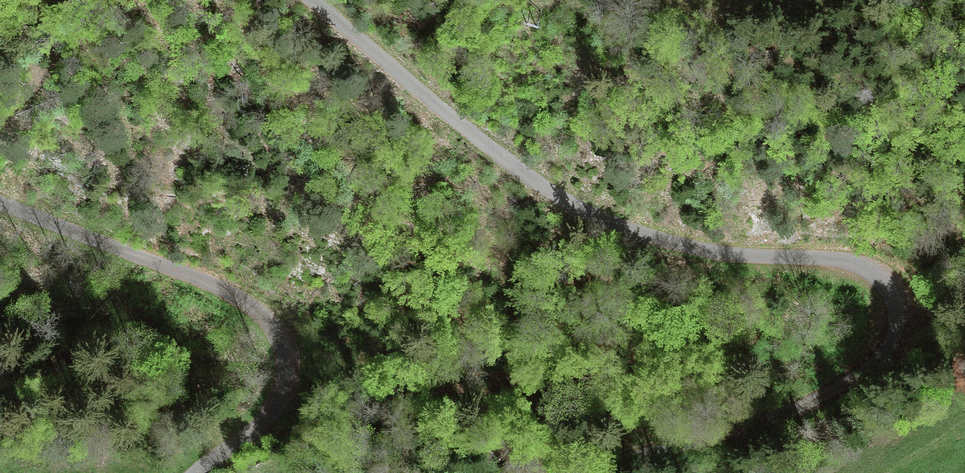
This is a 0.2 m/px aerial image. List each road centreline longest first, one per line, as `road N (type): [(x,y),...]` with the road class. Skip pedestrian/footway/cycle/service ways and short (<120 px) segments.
road 1 (unclassified): [(579,472),(718,434),(833,388),(888,350),(900,322),(896,297),(878,274),(843,259),(710,252),(583,209),(312,0)]
road 2 (unclassified): [(0,203),(221,288),(276,330),(290,360),(285,395),(195,472)]

